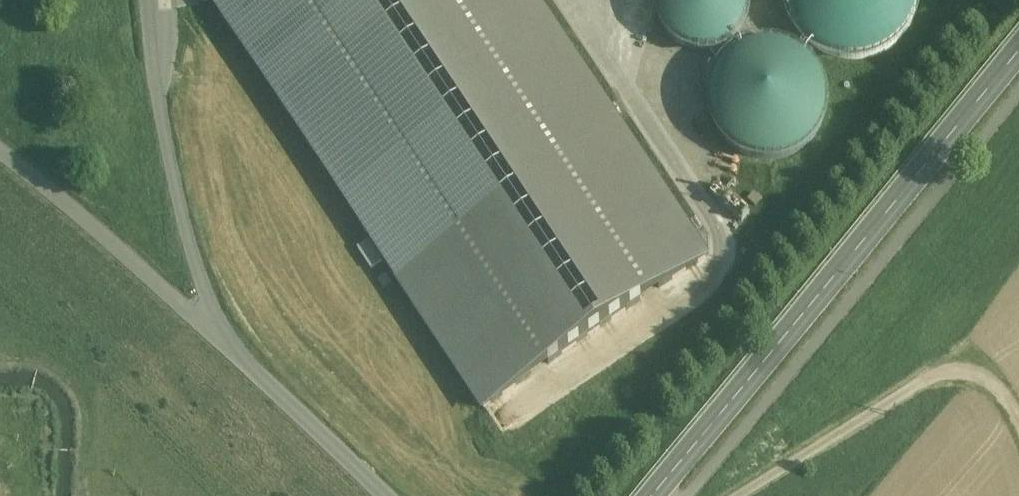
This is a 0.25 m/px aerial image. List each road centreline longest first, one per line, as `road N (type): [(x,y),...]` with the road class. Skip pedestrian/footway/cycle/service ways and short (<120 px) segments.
road 1 (secondary): [(1018,61),(666,495)]
road 2 (track): [(394,495),(0,150)]
road 3 (track): [(232,349),(186,252),(149,0)]
road 4 (track): [(749,495),(931,375),(972,367),(990,374),(1018,409)]
road 5 (track): [(581,0),(667,131)]

